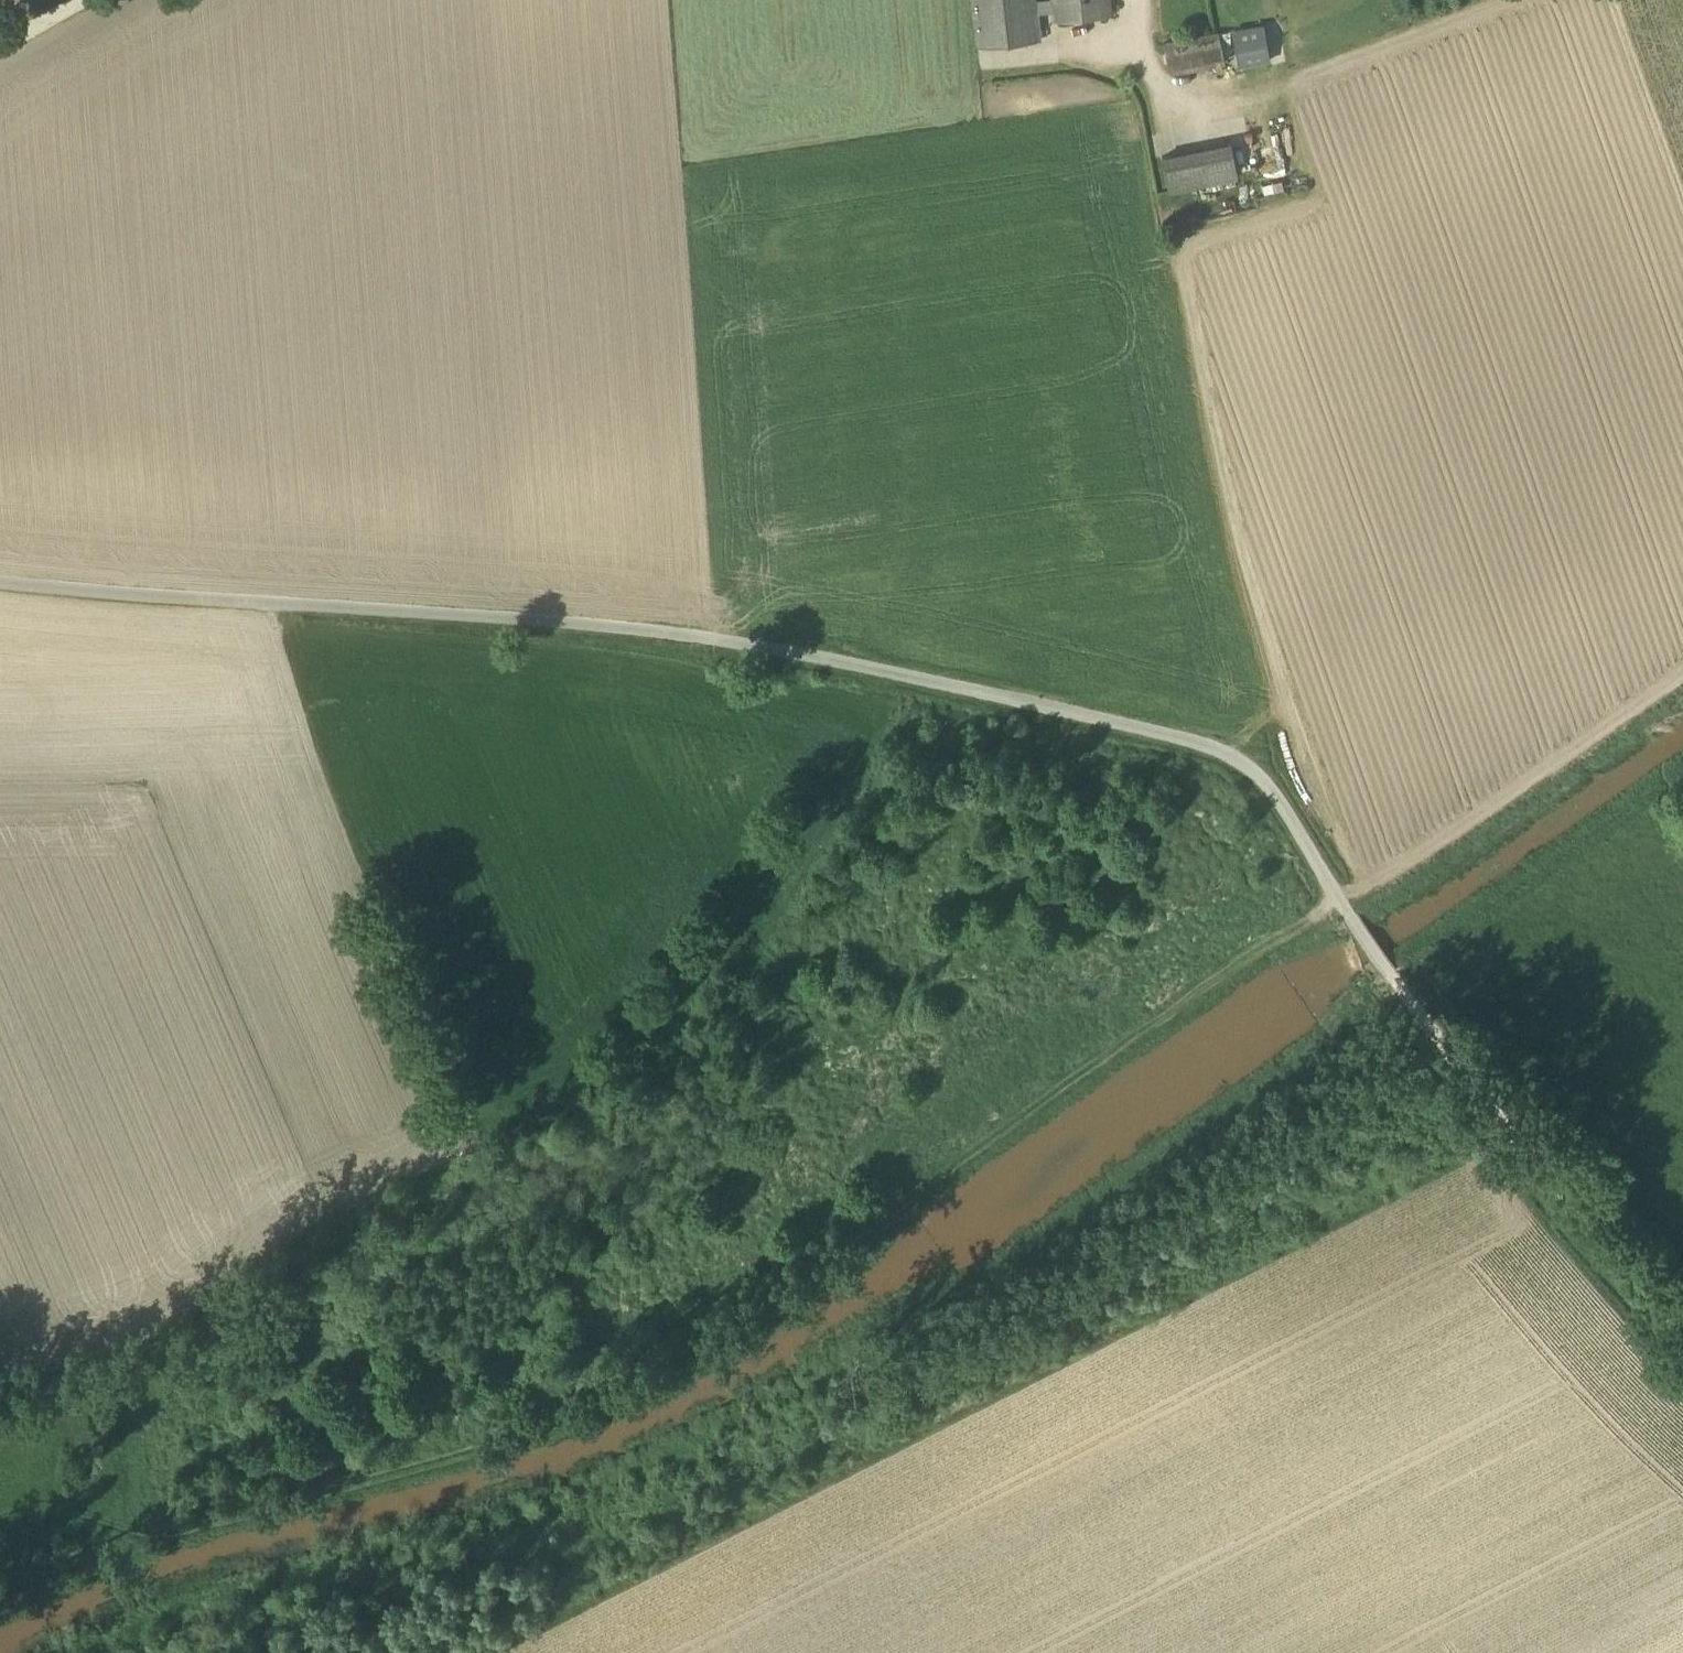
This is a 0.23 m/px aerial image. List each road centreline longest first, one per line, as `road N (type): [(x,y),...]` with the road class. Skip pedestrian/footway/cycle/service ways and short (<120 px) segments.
road 1 (track): [(0,1610),(161,1544),(519,1444),(665,1379),(830,1279),(900,1213),(1335,898)]
road 2 (unclassified): [(1384,969),(1251,770),(1169,736),(714,642),(0,584)]
road 3 (track): [(1682,1341),(1594,1254),(1395,985)]
road 4 (track): [(1395,985),(1682,772)]

